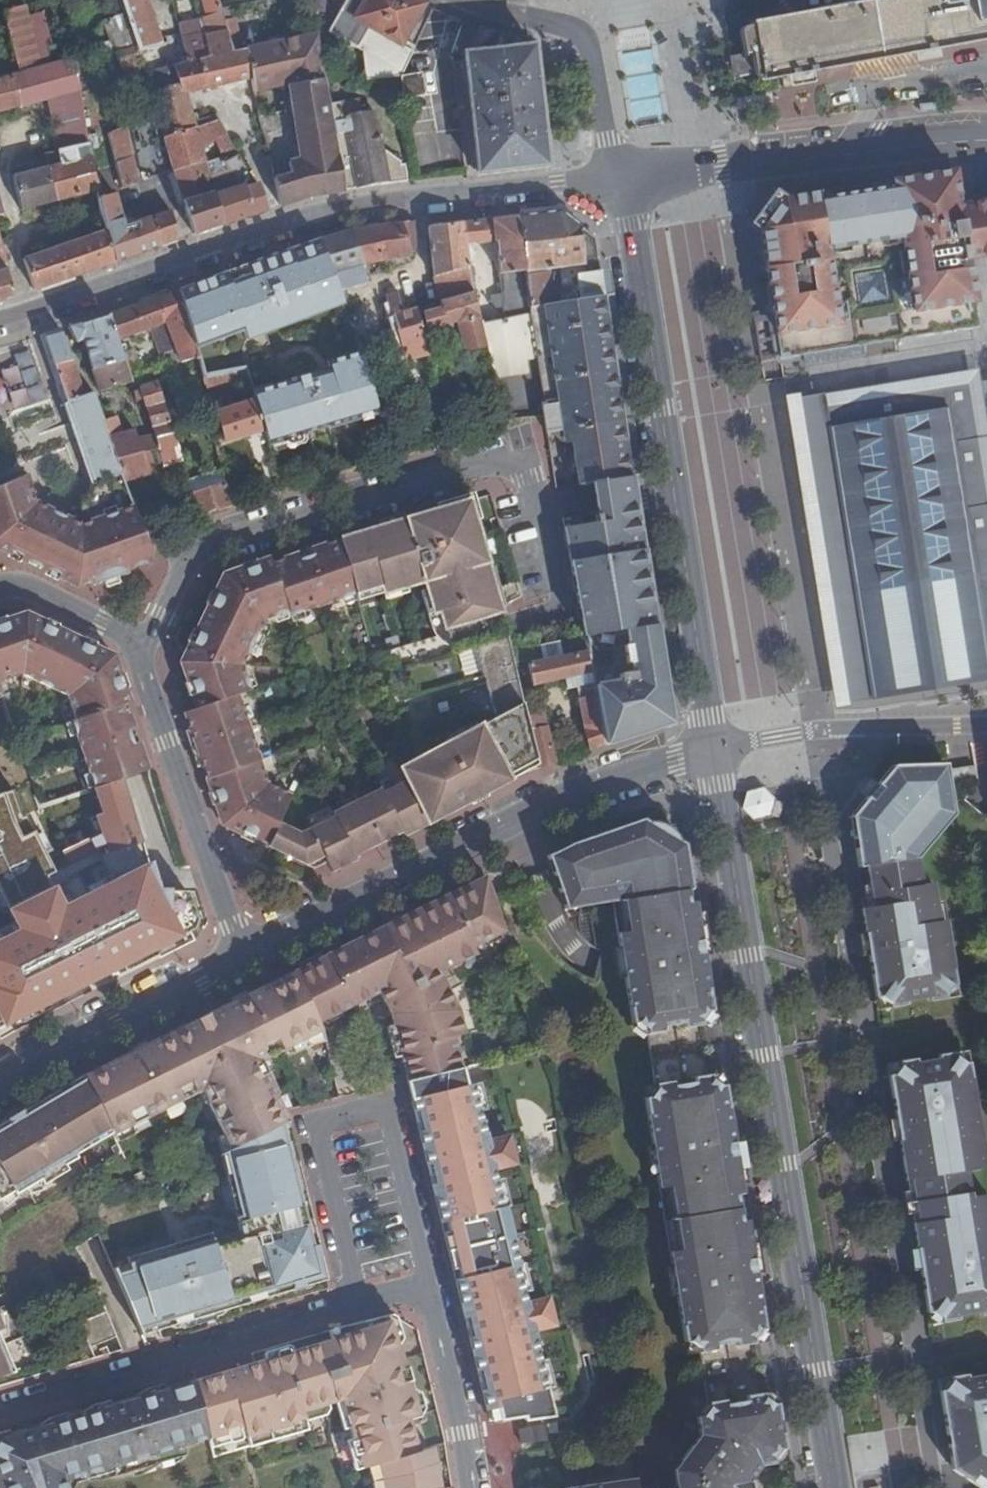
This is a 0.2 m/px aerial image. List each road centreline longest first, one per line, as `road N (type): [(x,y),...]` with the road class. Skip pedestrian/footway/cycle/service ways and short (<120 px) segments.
road 1 (tertiary): [(713,748),(837,1487)]
road 2 (residential): [(0,316),(321,213),(467,190),(620,178)]
road 3 (residential): [(474,1487),(426,1296),(362,1305),(0,1408)]
road 4 (residential): [(246,955),(575,792),(713,748)]
road 5 (residential): [(139,646),(185,565),(205,545),(482,465),(503,465),(524,480),(538,509)]
road 6 (tertiary): [(978,139),(620,178)]
road 7 (residential): [(139,646),(246,955)]
road 8 (tertiary): [(620,178),(675,486)]
road 9 (residential): [(0,1082),(246,955)]
road 10 (residential): [(713,748),(809,732),(986,724)]
road 11 (residential): [(620,178),(580,34),(466,0)]
road 12 (tertiary): [(675,486),(713,748)]
road 13 (residential): [(6,583),(139,646)]
road 14 (residential): [(538,509),(675,486)]

